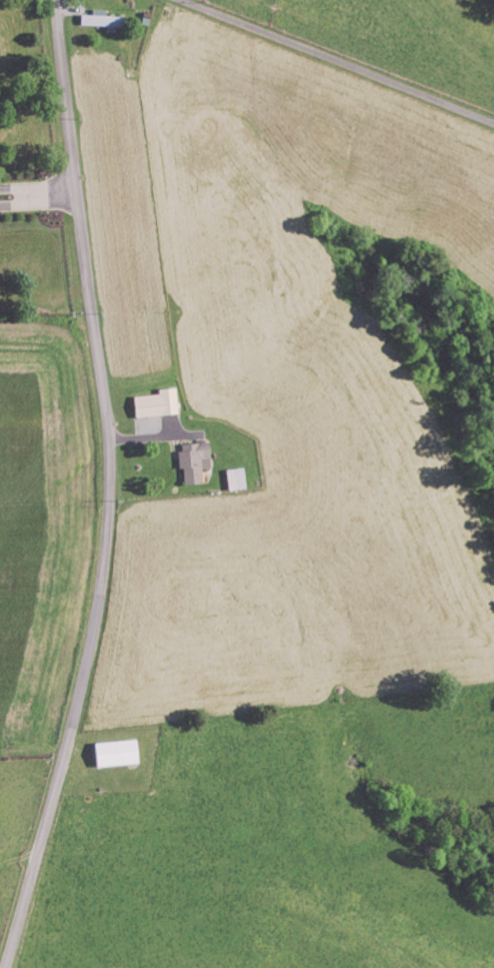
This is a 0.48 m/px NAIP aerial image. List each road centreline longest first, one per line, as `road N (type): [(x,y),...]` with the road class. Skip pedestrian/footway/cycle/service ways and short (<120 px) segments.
road 1 (residential): [(8,967),(87,670),(111,494),(60,0)]
road 2 (residential): [(493,126),(174,0)]

